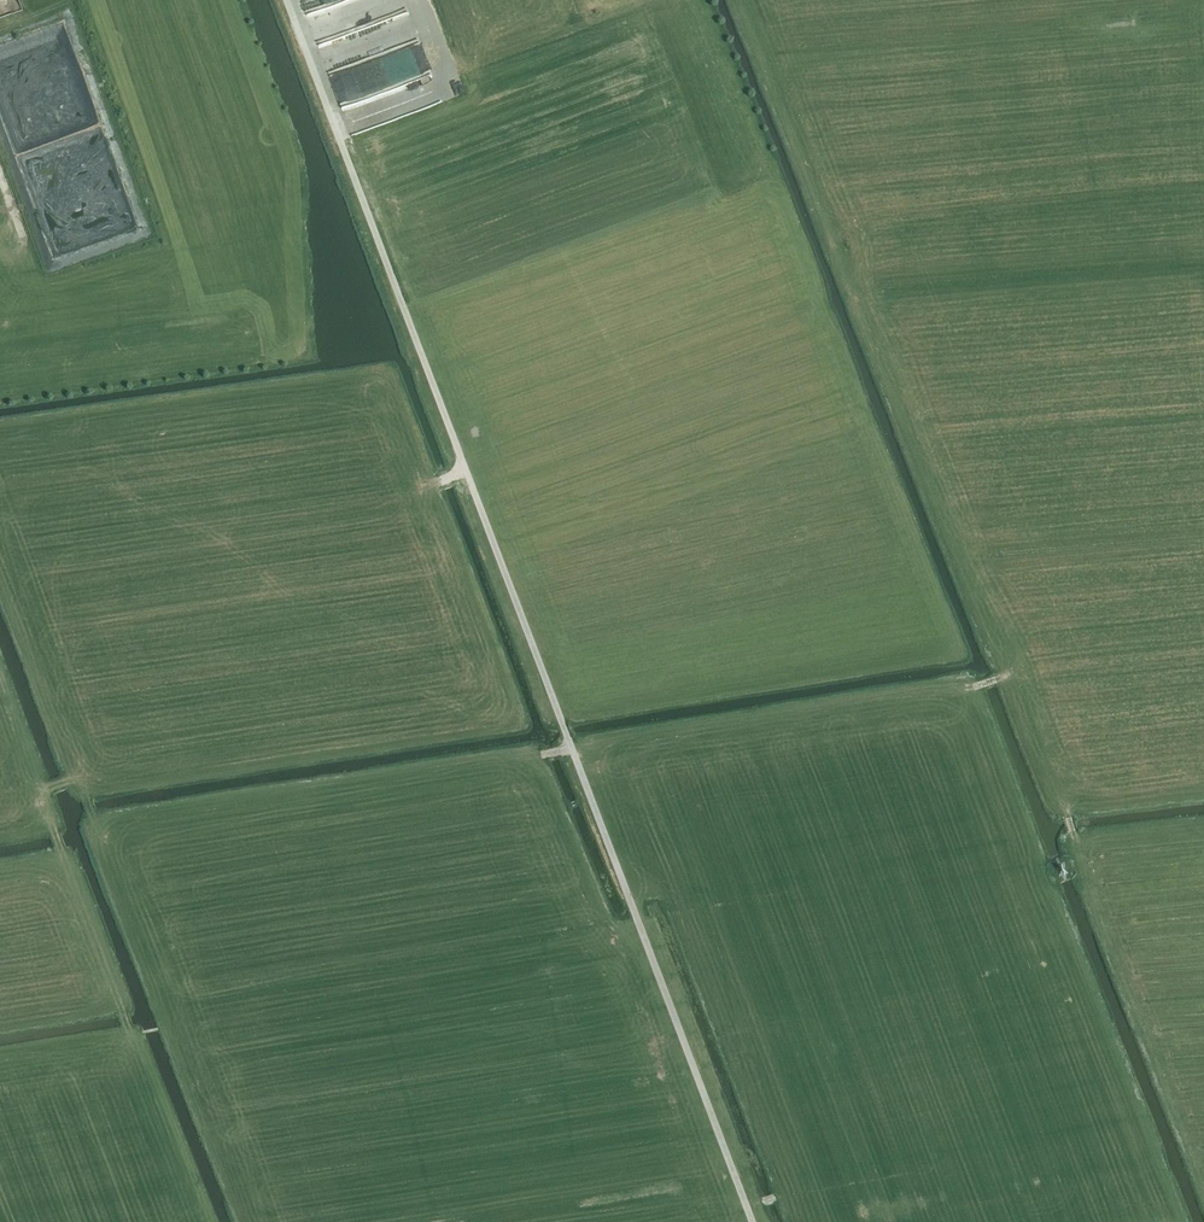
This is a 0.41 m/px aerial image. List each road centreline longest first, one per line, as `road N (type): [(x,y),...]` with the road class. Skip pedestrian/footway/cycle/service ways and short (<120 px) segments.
road 1 (track): [(287,0),(752,1221)]

